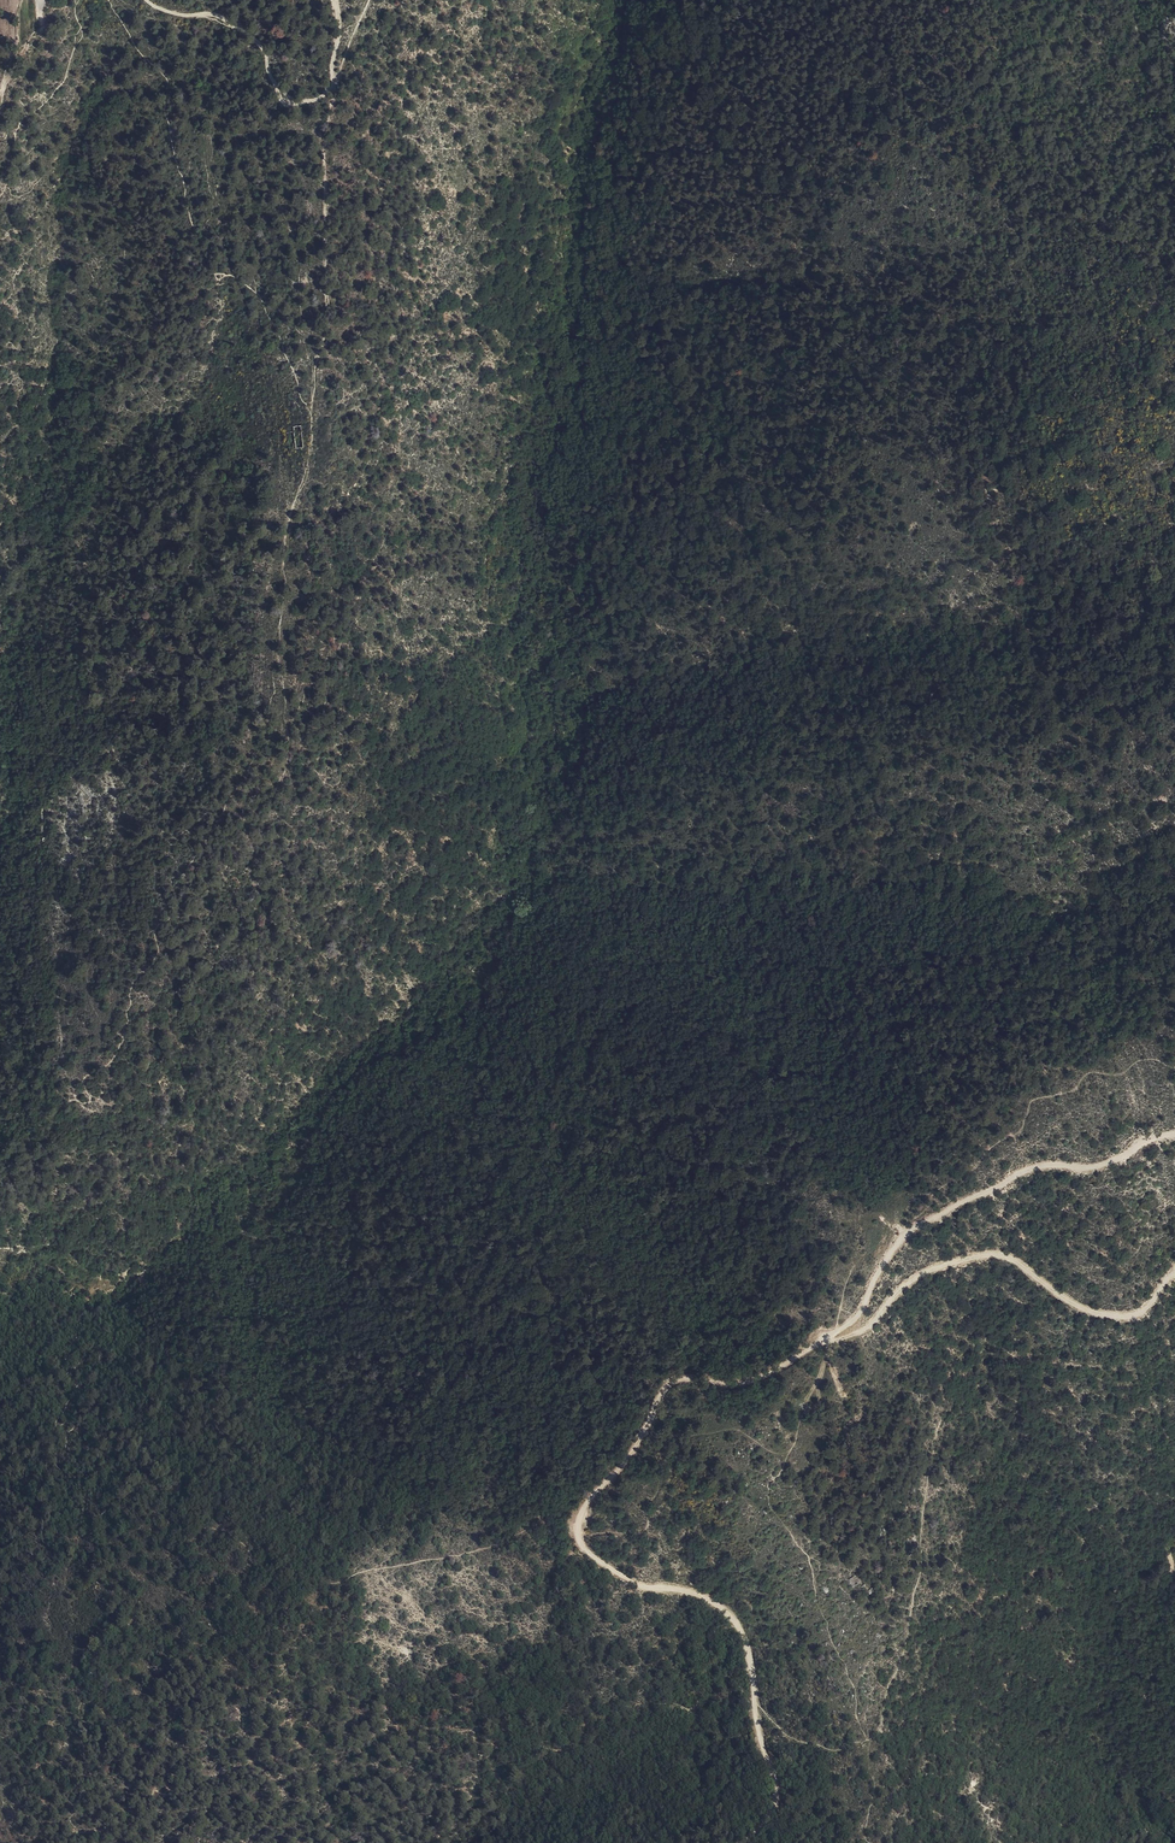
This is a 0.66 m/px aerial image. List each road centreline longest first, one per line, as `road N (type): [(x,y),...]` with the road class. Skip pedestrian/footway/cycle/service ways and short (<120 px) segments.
road 1 (track): [(1174,1140),(1096,1166),(1030,1169),(911,1230),(861,1309),(778,1370),(720,1383),(677,1377),(619,1472),(588,1502),(581,1539),(594,1555),(634,1582),(702,1596),(744,1635),(775,1784),(767,1821),(745,1842)]
road 2 (track): [(824,1340),(872,1323),(930,1269),(973,1258),(1000,1254),(1071,1302),(1129,1316),(1174,1275)]
road 3 (track): [(149,0),(178,16),(211,13),(249,34),(290,105),(321,99),(335,83)]
road 4 (track): [(835,1338),(788,1453)]

